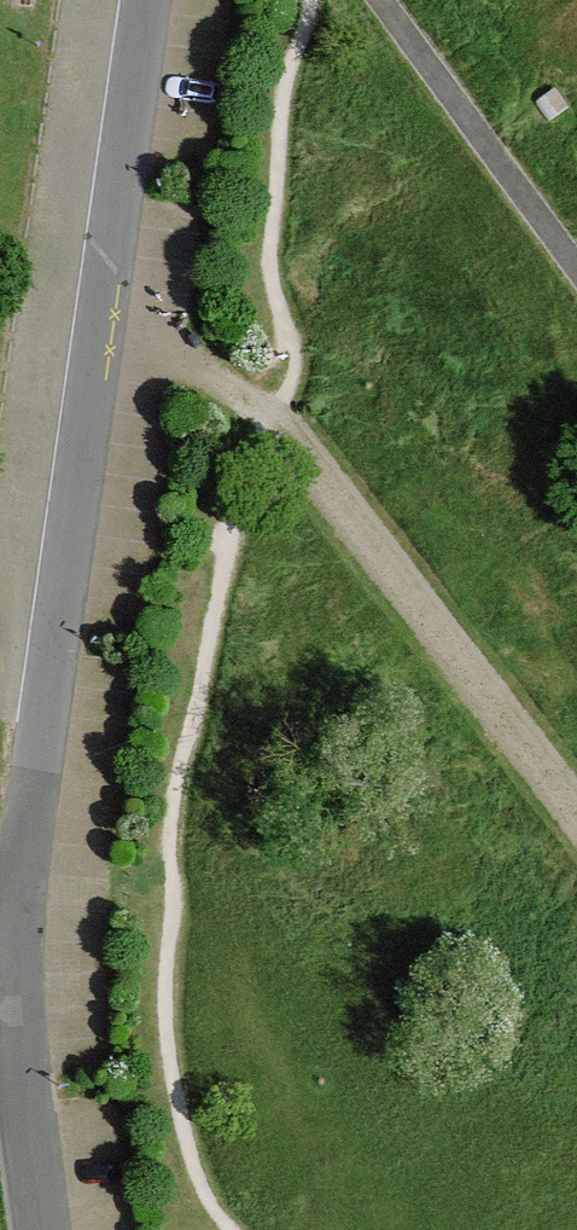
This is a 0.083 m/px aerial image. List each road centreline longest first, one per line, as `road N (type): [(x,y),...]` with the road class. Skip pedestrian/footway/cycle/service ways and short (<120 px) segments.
road 1 (residential): [(42,1229),(6,947),(143,0)]
road 2 (track): [(94,340),(203,364),(266,413),(576,814)]

